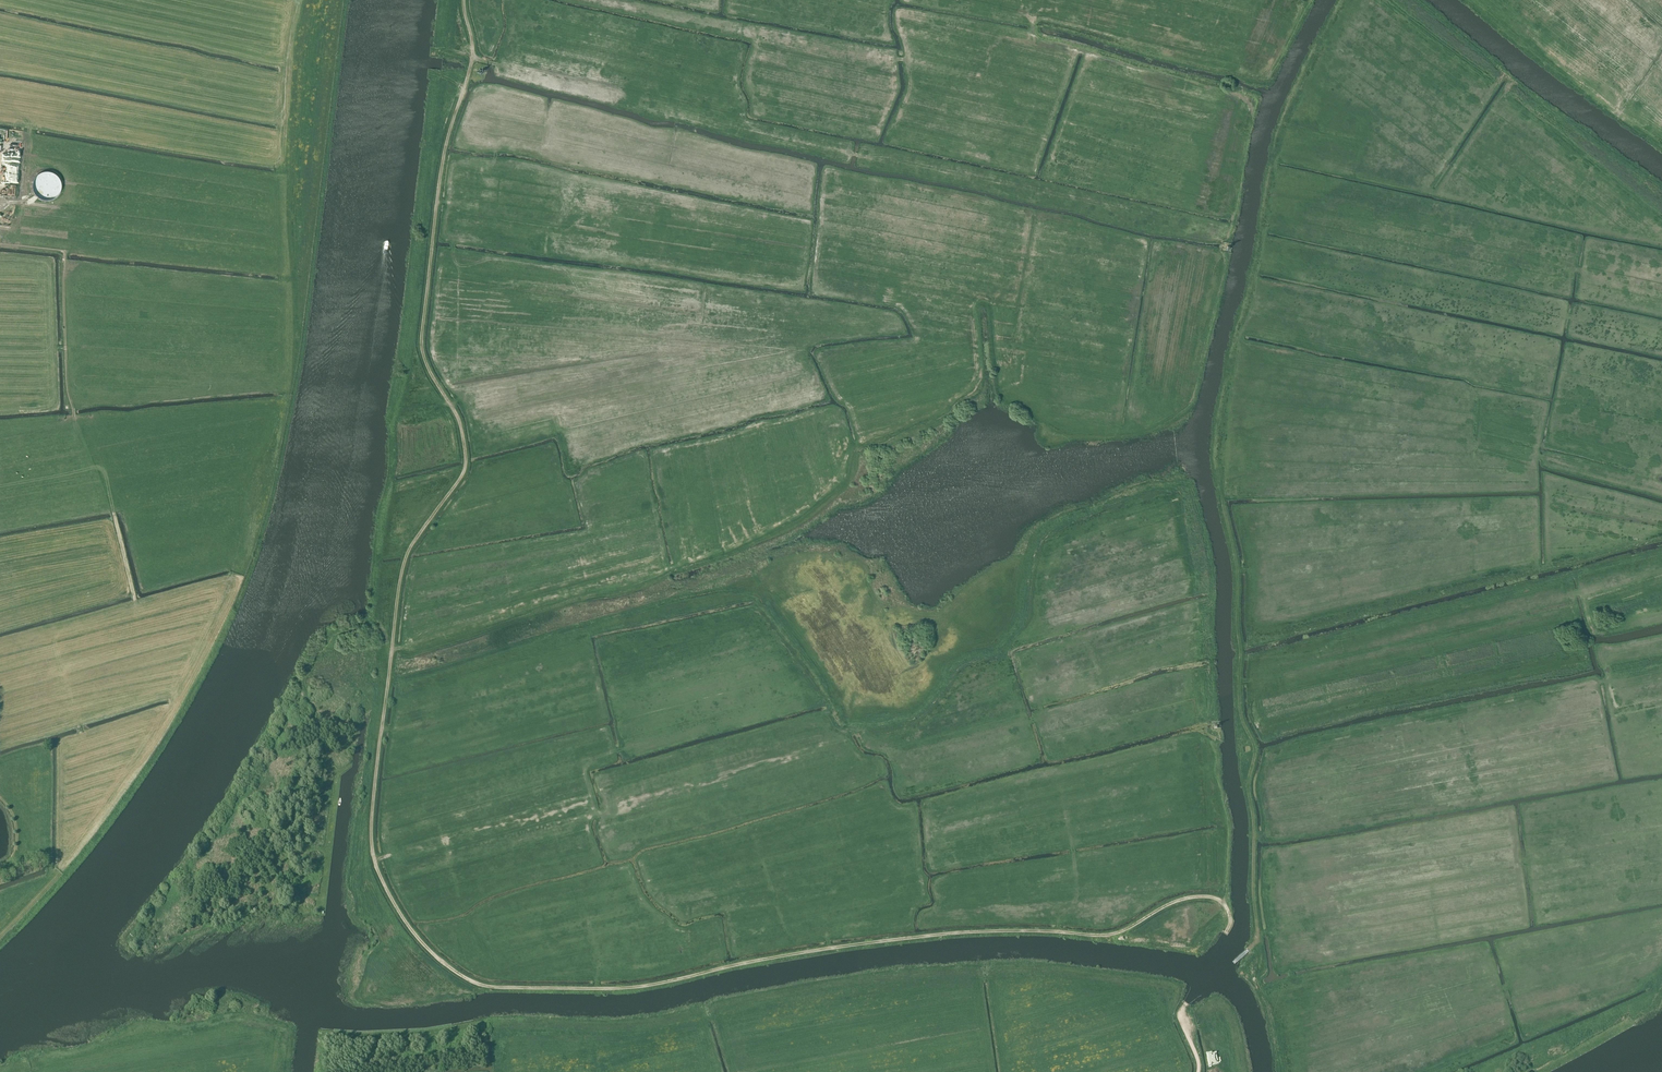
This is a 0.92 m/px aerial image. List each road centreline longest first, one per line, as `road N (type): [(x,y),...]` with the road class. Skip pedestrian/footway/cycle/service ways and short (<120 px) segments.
road 1 (track): [(1227,929),(1228,909),(1204,896),(1178,899),(1110,935),(955,933),(787,955),(626,988),(492,987),(470,981),(418,938),(381,882),(371,819),(404,562),(467,464),(456,410),(420,341),(441,165),(470,74),(466,0)]
road 2 (track): [(1249,950),(1258,934),(1247,784),(1255,748),(1240,708),(1237,569),(1223,504)]

